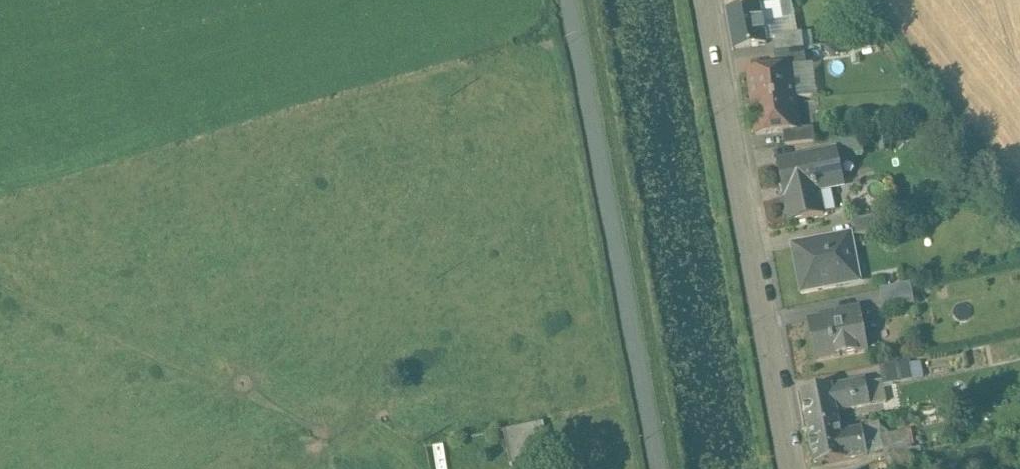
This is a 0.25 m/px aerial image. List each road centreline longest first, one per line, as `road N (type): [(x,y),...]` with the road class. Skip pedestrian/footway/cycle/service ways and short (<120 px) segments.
road 1 (residential): [(575,0),(662,468)]
road 2 (tertiary): [(711,0),(796,468)]

